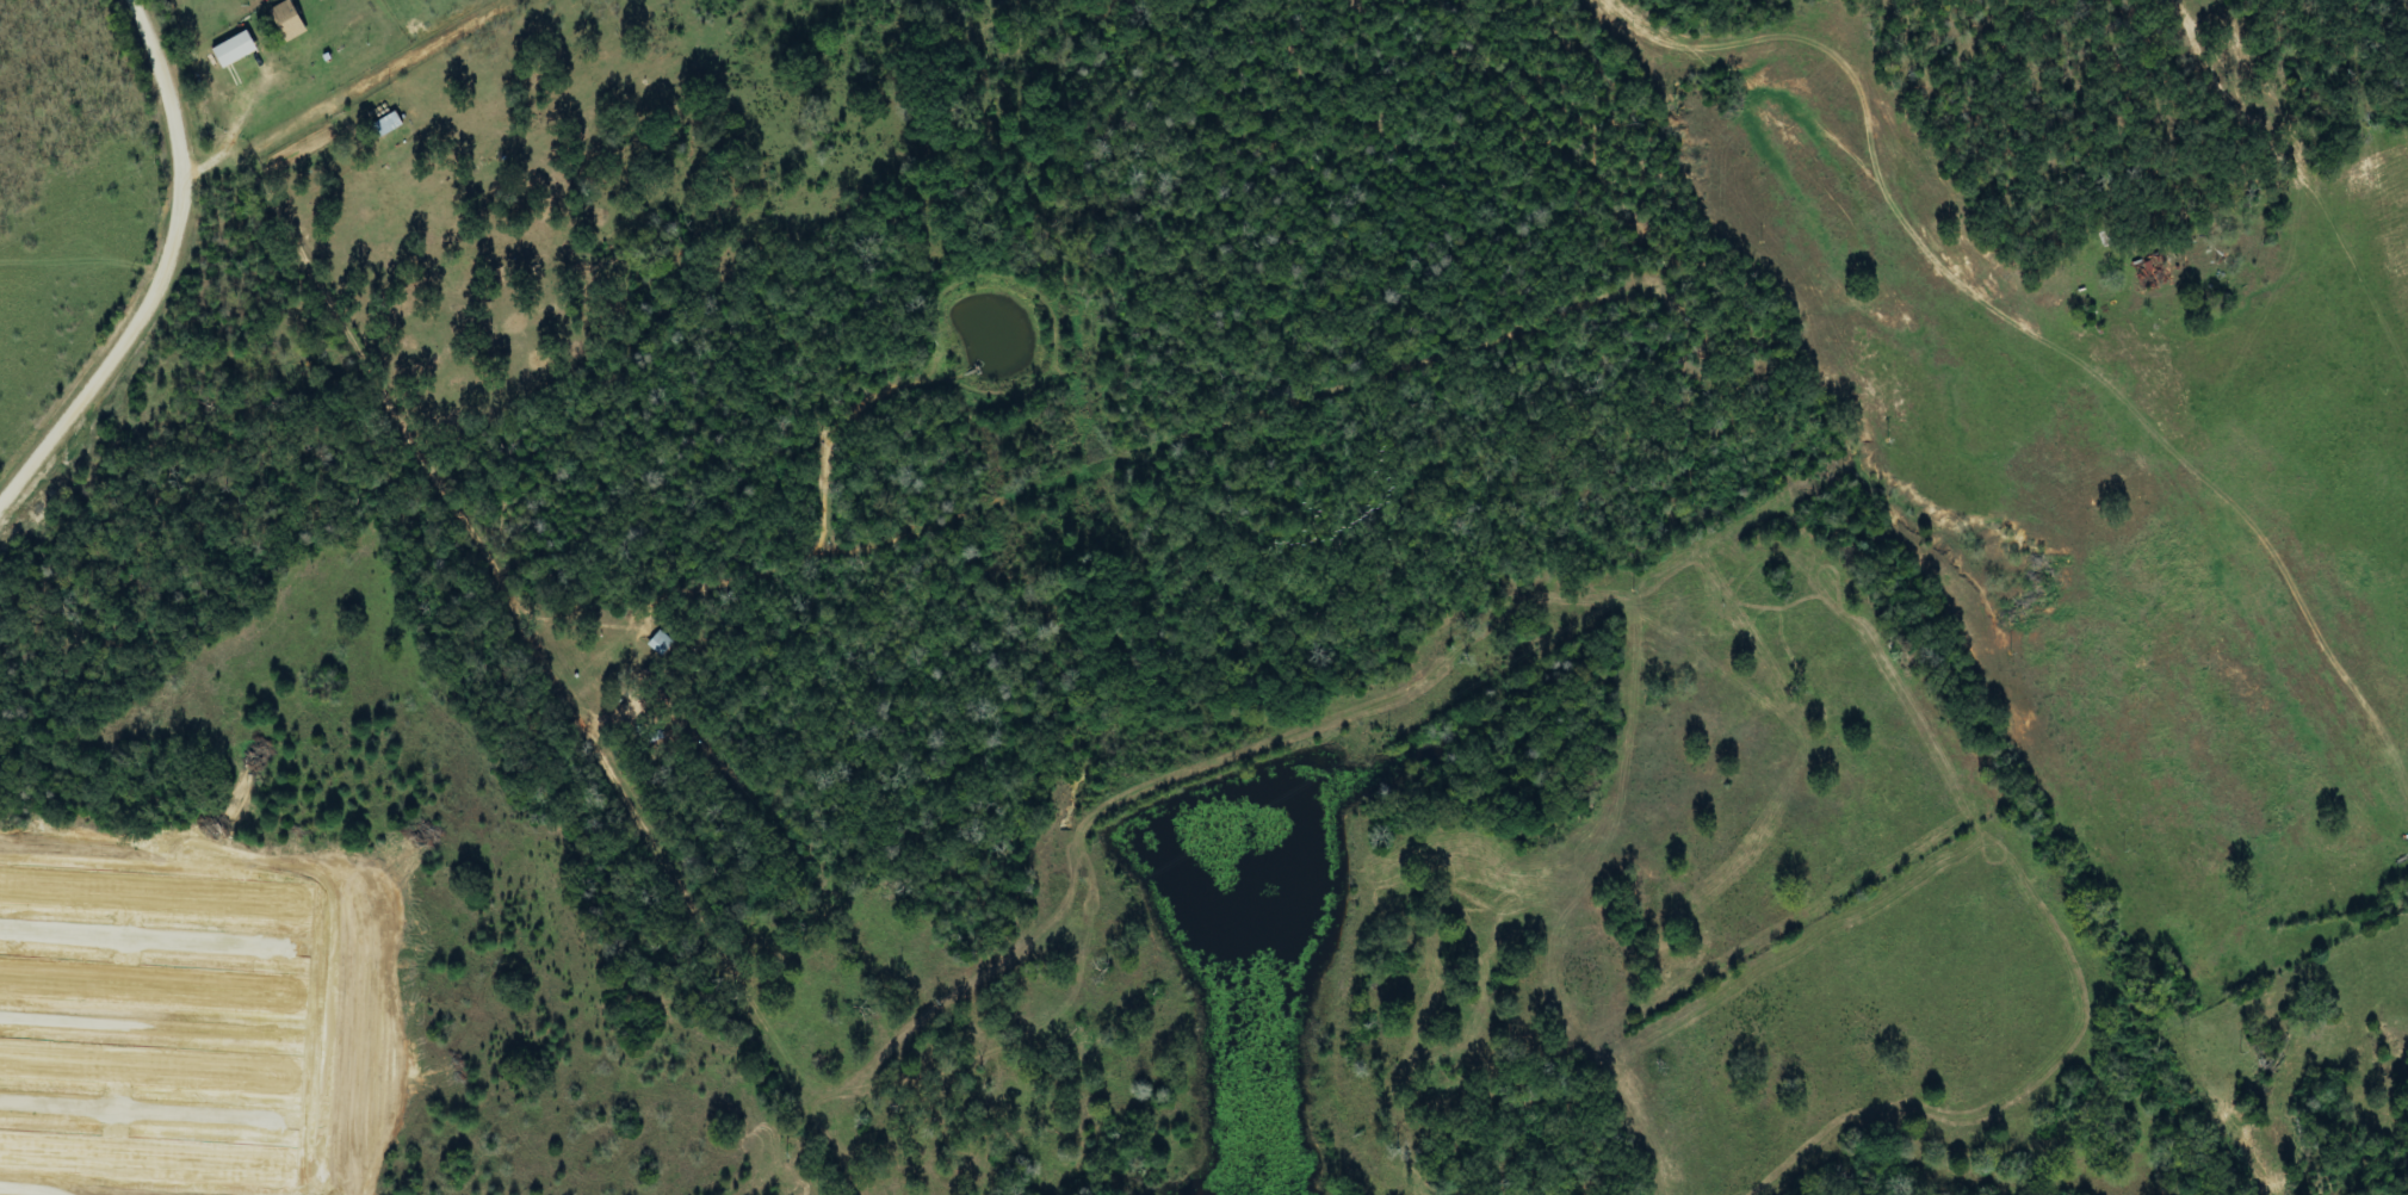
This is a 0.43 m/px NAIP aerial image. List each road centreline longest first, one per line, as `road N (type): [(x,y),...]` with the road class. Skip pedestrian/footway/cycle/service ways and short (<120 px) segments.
road 1 (residential): [(0,506),(137,328),(175,244),(182,208),(177,141),(132,0)]
road 2 (residential): [(506,0),(273,138),(181,173)]

